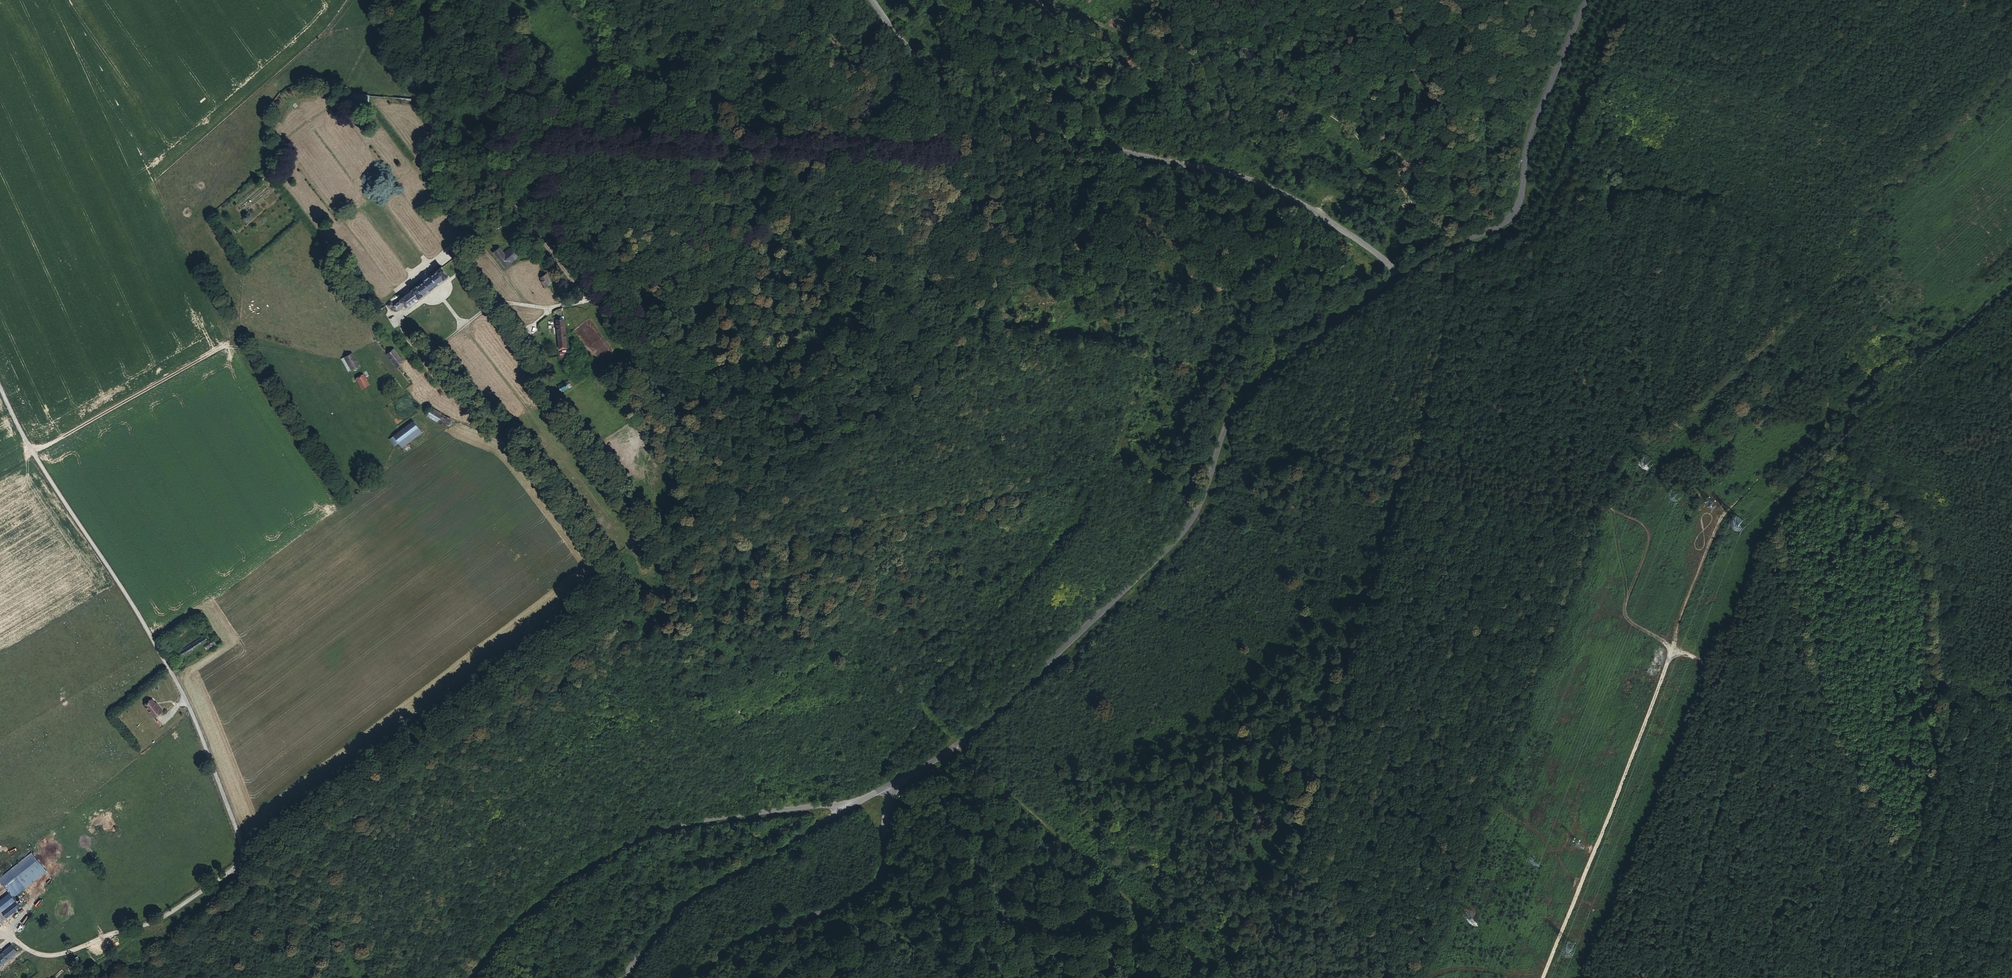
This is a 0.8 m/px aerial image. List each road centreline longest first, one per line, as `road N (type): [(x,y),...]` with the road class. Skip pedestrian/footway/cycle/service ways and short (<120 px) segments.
road 1 (track): [(1216,977),(926,716),(931,687),(1081,514),(1074,482),(652,561),(614,527),(438,293)]
road 2 (track): [(1673,649),(1626,614),(1650,538),(1645,525),(1579,499),(1405,463),(1345,672),(1269,854),(1375,960),(1371,977)]
road 3 (track): [(1426,260),(1459,278),(1494,284),(1541,277),(1576,254),(1615,194),(1651,182),(1732,211),(1797,275),(1811,300),(1828,415),(1926,549),(1939,646),(1951,680),(2011,722)]
road 4 (tertiary): [(890,788),(953,749),(1168,550),(1197,512),(1220,441),(1252,387),(1401,271)]
road 5 (unclassified): [(881,0),(984,119),(1057,143),(1231,170),(1298,200),(1401,271)]
road 6 (unclassified): [(249,860),(188,702),(0,388)]
road 7 (track): [(1673,649),(1720,521),(1743,493),(2011,249)]
road 8 (tertiary): [(840,808),(686,820),(616,846),(506,926),(464,977)]
road 9 (track): [(1673,649),(1708,666),(1803,794),(1879,934),(1932,977)]
road 10 (unclassified): [(585,0),(609,50),(607,79),(494,166),(585,300)]
road 11 (tertiary): [(1401,271),(1517,214),(1533,130),(1588,0)]
road 12 (track): [(1544,977),(1673,649)]
road 13 (tertiary): [(707,977),(735,946),(806,928),(881,887),(890,788)]
road 14 (tertiary): [(622,977),(682,900),(840,808)]
road 15 (track): [(1638,0),(1605,73),(1587,143),(1592,165),(1615,194)]

